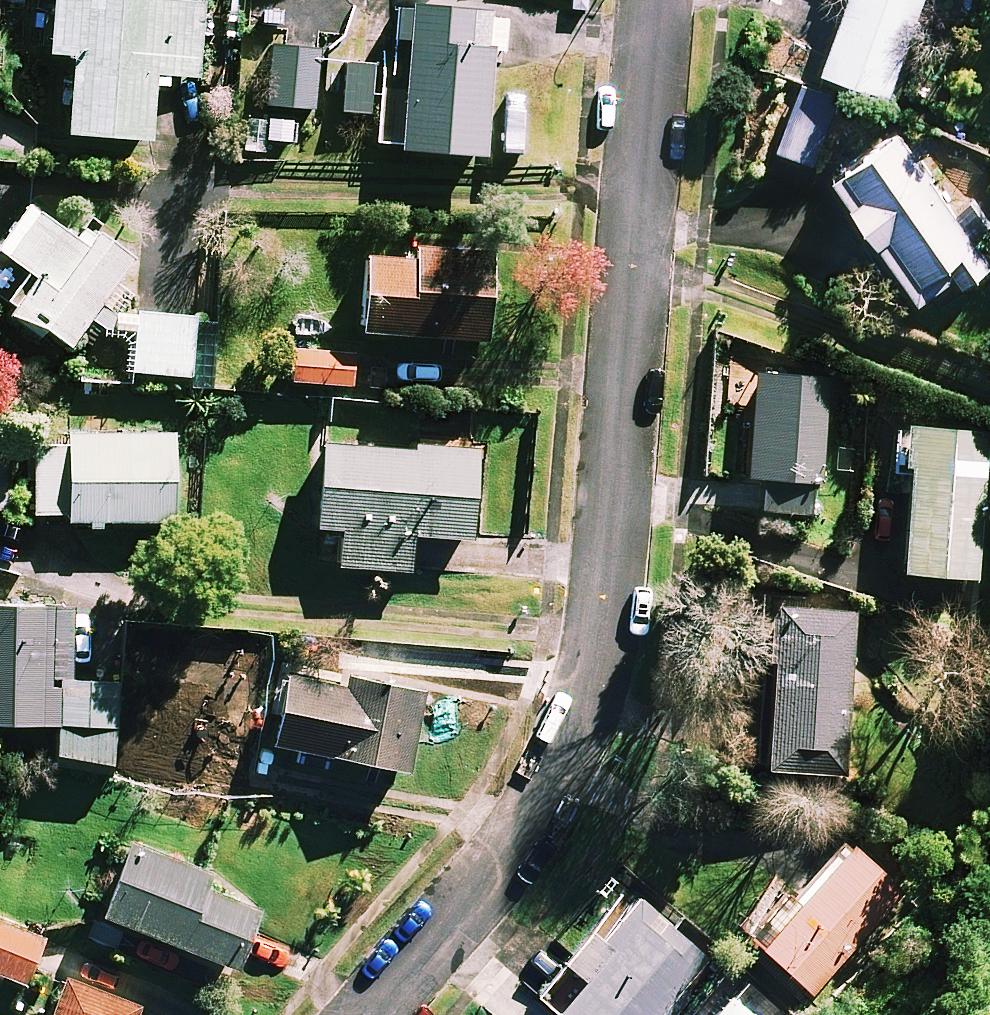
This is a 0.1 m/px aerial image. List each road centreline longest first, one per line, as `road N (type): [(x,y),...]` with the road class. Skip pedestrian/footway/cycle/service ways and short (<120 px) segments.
road 1 (residential): [(653,0),(607,607),(589,707),(541,797),(364,1014)]

